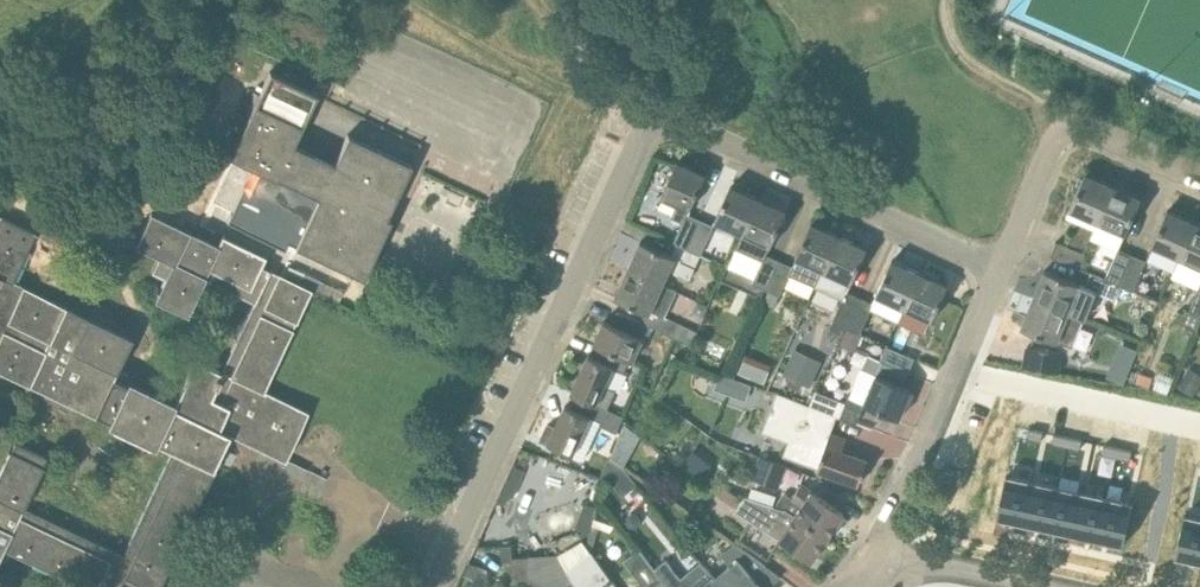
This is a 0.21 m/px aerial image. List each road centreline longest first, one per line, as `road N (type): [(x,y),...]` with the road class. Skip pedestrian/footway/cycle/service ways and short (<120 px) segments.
road 1 (residential): [(1001,270),(683,123),(651,126),(437,586)]
road 2 (residential): [(881,548),(1001,270)]
road 3 (residential): [(1199,178),(1096,132),(1066,130),(1049,151),(1001,270)]
road 4 (track): [(1066,130),(1037,102),(961,55),(944,0)]
road 5 (residential): [(1034,586),(881,548)]

